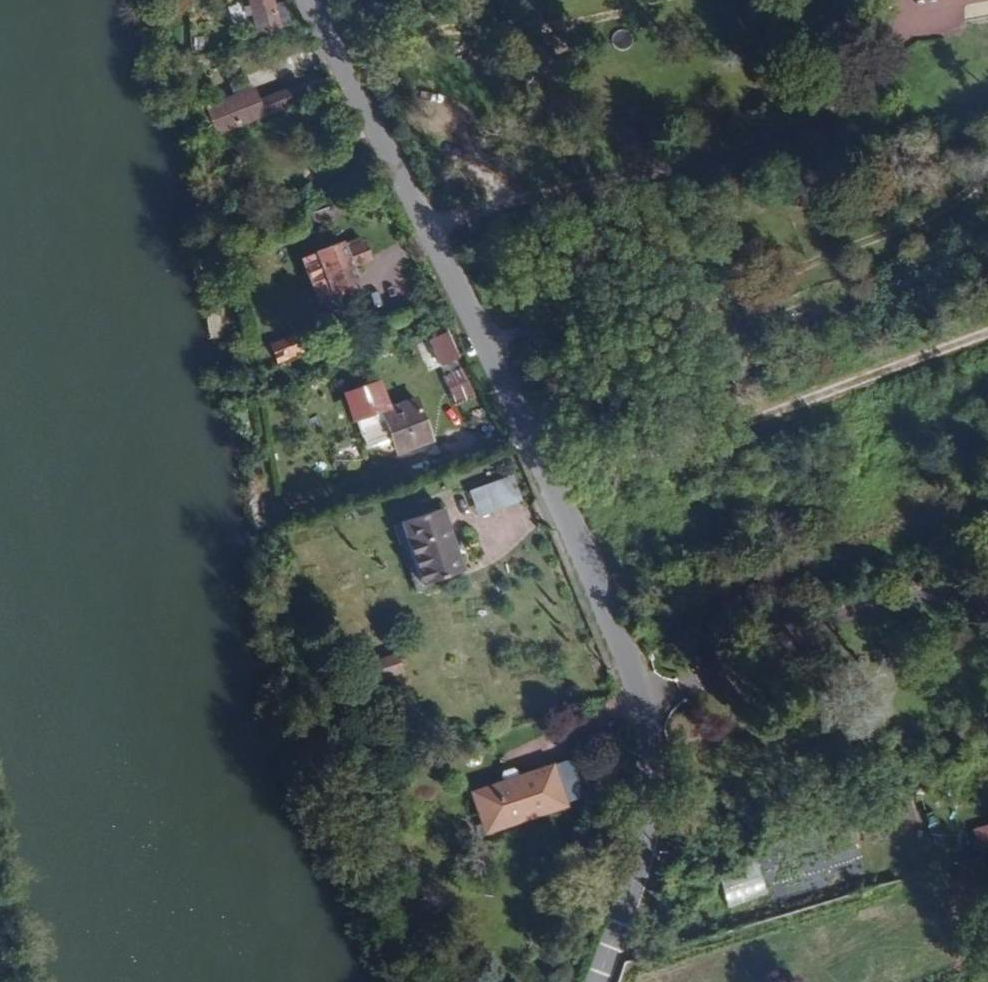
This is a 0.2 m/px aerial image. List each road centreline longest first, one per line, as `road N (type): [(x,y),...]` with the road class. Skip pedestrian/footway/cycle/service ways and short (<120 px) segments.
road 1 (residential): [(306,0),(473,320),(630,666),(642,721),(642,827),(597,981)]
road 2 (track): [(431,238),(616,166),(841,104),(916,2)]
road 3 (track): [(495,366),(618,316),(786,274),(987,181)]
road 4 (track): [(556,494),(987,333)]

